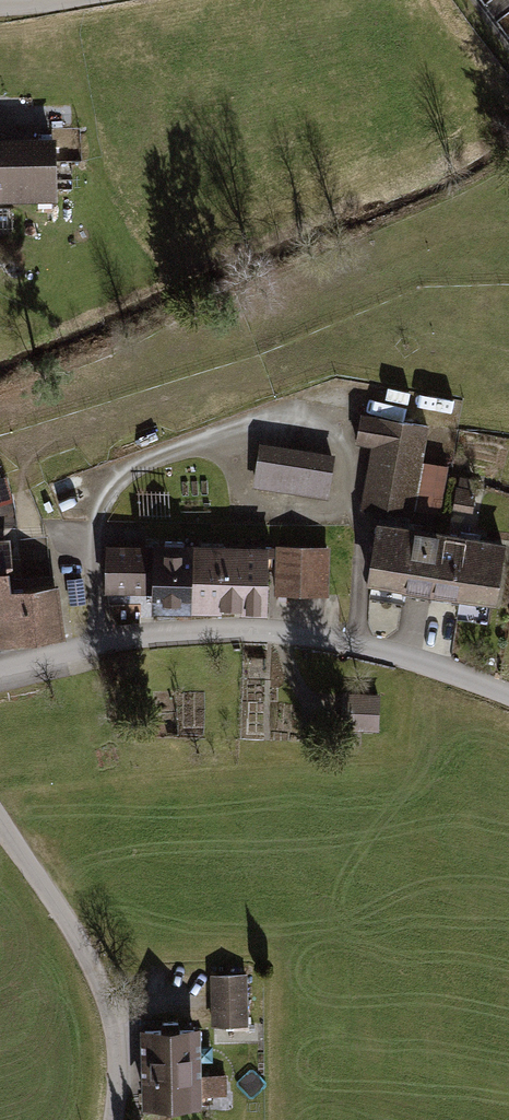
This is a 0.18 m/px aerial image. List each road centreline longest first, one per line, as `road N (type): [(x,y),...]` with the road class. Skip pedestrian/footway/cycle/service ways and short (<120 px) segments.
road 1 (residential): [(0,669),(150,635),(273,631),(391,653),(508,693)]
road 2 (track): [(100,644),(94,531),(119,482),(155,458),(233,430),(338,409)]
road 3 (residential): [(114,1119),(118,1048),(105,996),(0,820)]

